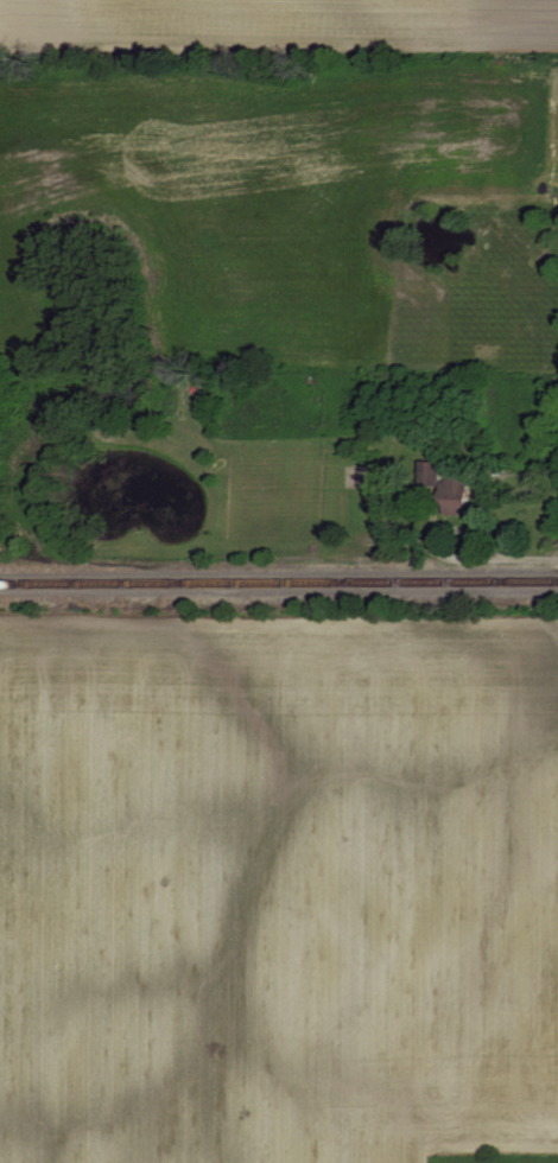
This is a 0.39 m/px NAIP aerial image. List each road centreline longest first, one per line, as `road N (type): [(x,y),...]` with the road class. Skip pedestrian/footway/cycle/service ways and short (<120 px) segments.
road 1 (residential): [(557,584),(253,585)]

